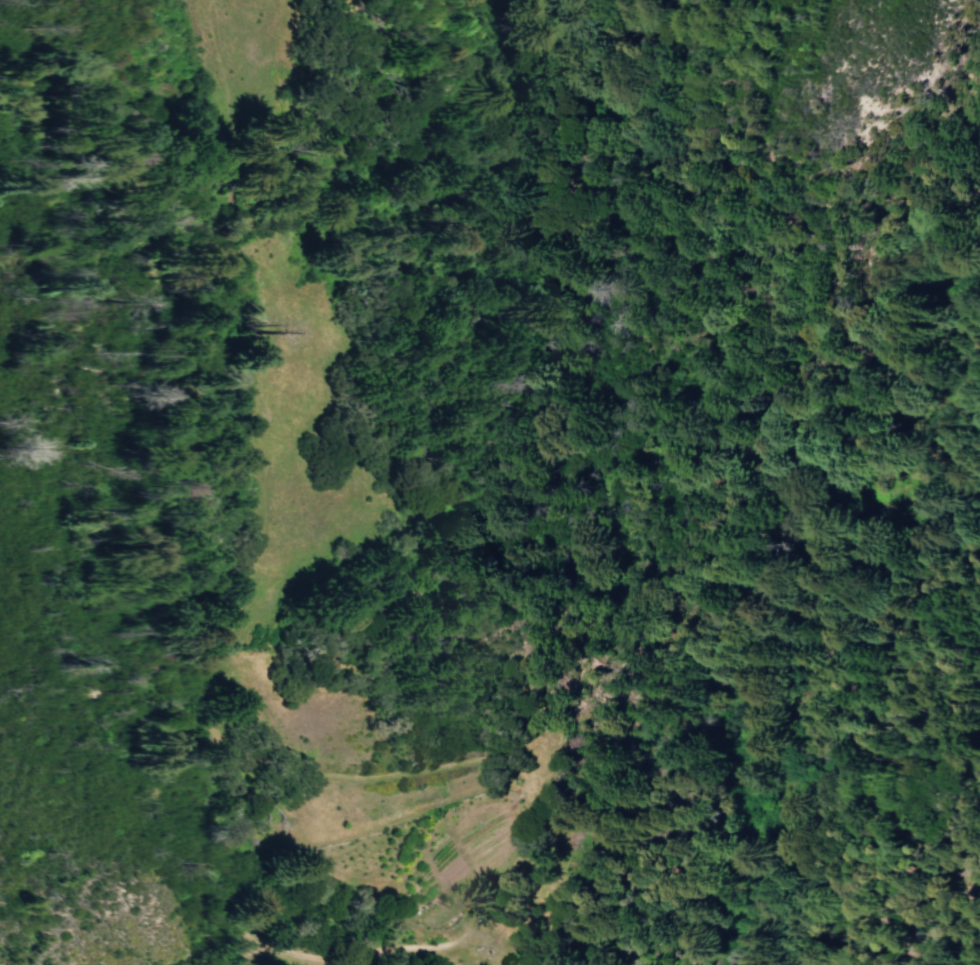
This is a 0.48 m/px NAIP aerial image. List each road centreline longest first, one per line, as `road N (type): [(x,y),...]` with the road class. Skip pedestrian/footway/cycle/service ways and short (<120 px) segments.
road 1 (track): [(240,964),(264,952),(341,959),(451,945),(519,853),(543,788),(531,761),(494,757),(360,781),(281,767),(246,707),(229,634),(268,556),(264,385),(209,0)]

